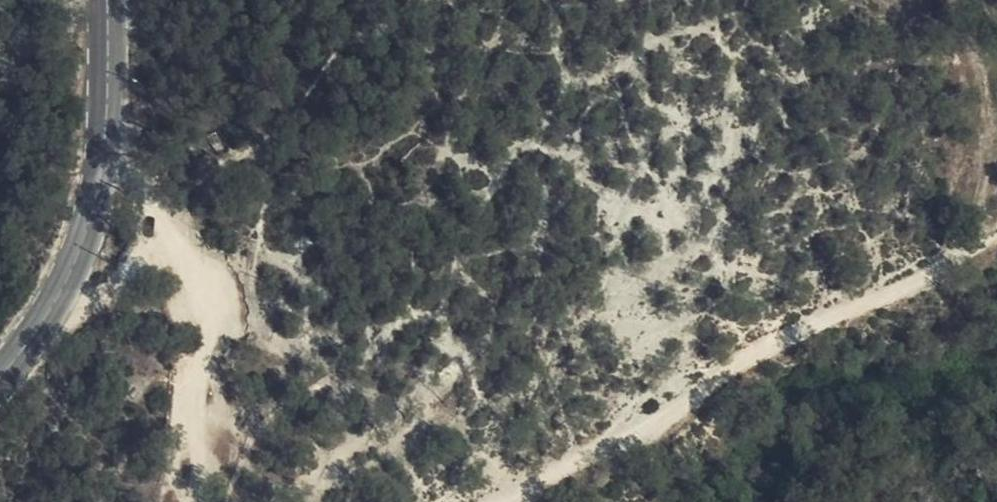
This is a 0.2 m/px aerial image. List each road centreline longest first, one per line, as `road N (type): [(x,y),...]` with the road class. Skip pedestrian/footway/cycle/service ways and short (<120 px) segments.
road 1 (track): [(996,238),(982,240),(929,278),(844,304),(739,359),(654,424),(534,482),(515,500)]
road 2 (tertiary): [(0,378),(53,312),(83,247),(98,191),(105,0)]
road 3 (track): [(198,501),(208,382),(203,293),(194,271),(165,259)]
road 4 (track): [(982,240),(989,119),(950,0)]
road 5 (track): [(53,312),(105,298),(165,259)]

